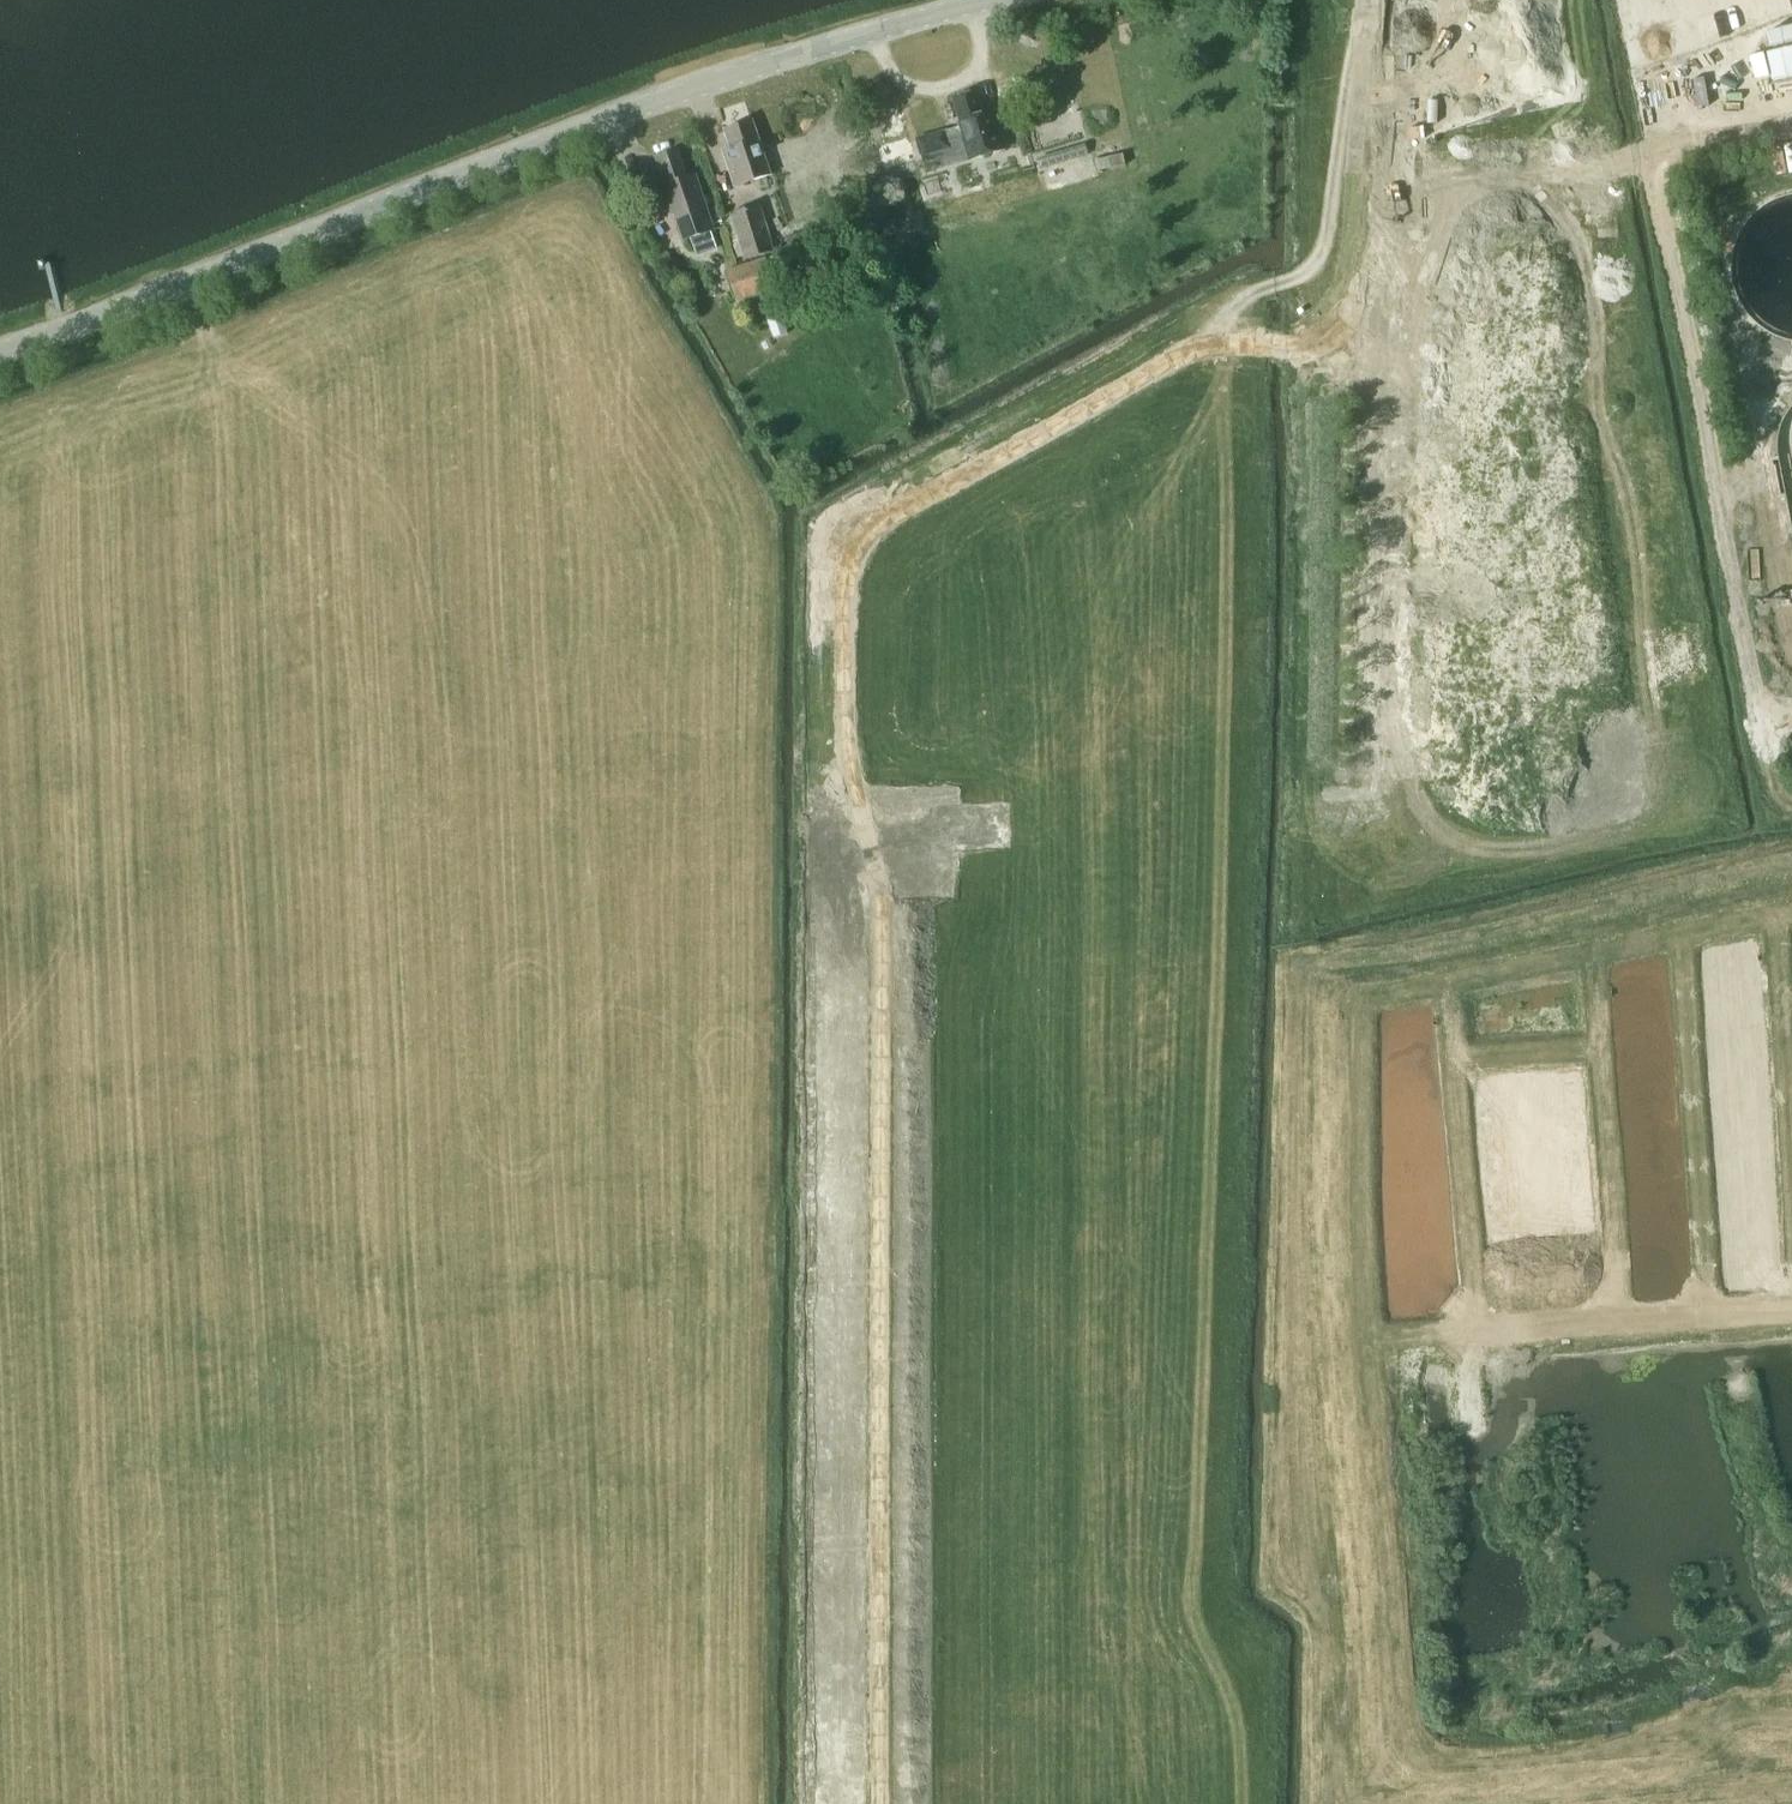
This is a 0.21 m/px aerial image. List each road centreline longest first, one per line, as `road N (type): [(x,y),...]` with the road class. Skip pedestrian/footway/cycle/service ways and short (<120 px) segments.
road 1 (tertiary): [(0,349),(721,78),(986,0)]

